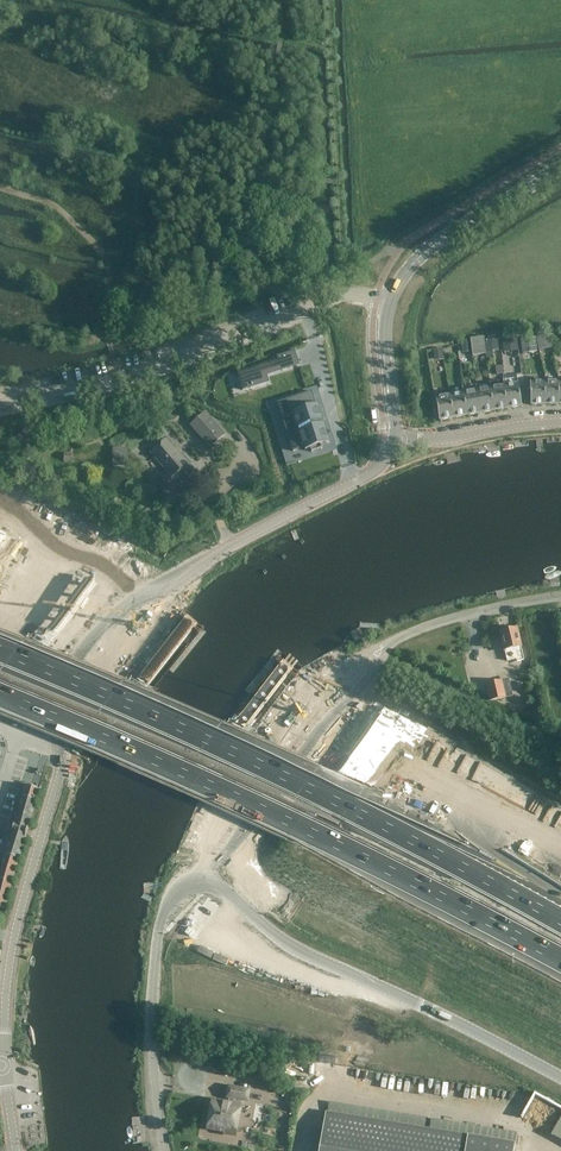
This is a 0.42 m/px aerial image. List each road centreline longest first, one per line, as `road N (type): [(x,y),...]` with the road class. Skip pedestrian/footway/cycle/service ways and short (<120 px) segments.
road 1 (unclassified): [(166,1150),(154,1030),(157,956),(168,899),(188,881),(221,891),(291,948),(560,1078)]
road 2 (motorway): [(0,604),(348,760),(560,875)]
road 3 (motorway): [(560,841),(228,669),(0,572)]
road 4 (motorway): [(0,704),(325,848),(560,968)]
road 5 (motorway): [(0,682),(334,825),(560,942)]
road 6 (tertiary): [(67,749),(80,656),(100,625),(375,470),(396,440)]
road 7 (unclassified): [(0,405),(119,377),(344,296),(390,305)]
road 8 (tertiary): [(3,1066),(15,935),(67,749)]
road 9 (tertiary): [(390,305),(419,257),(560,164)]
road 10 (residential): [(386,643),(462,617),(560,599)]
road 11 (unclassified): [(560,422),(396,440)]
road 12 (tertiary): [(396,440),(390,305)]

